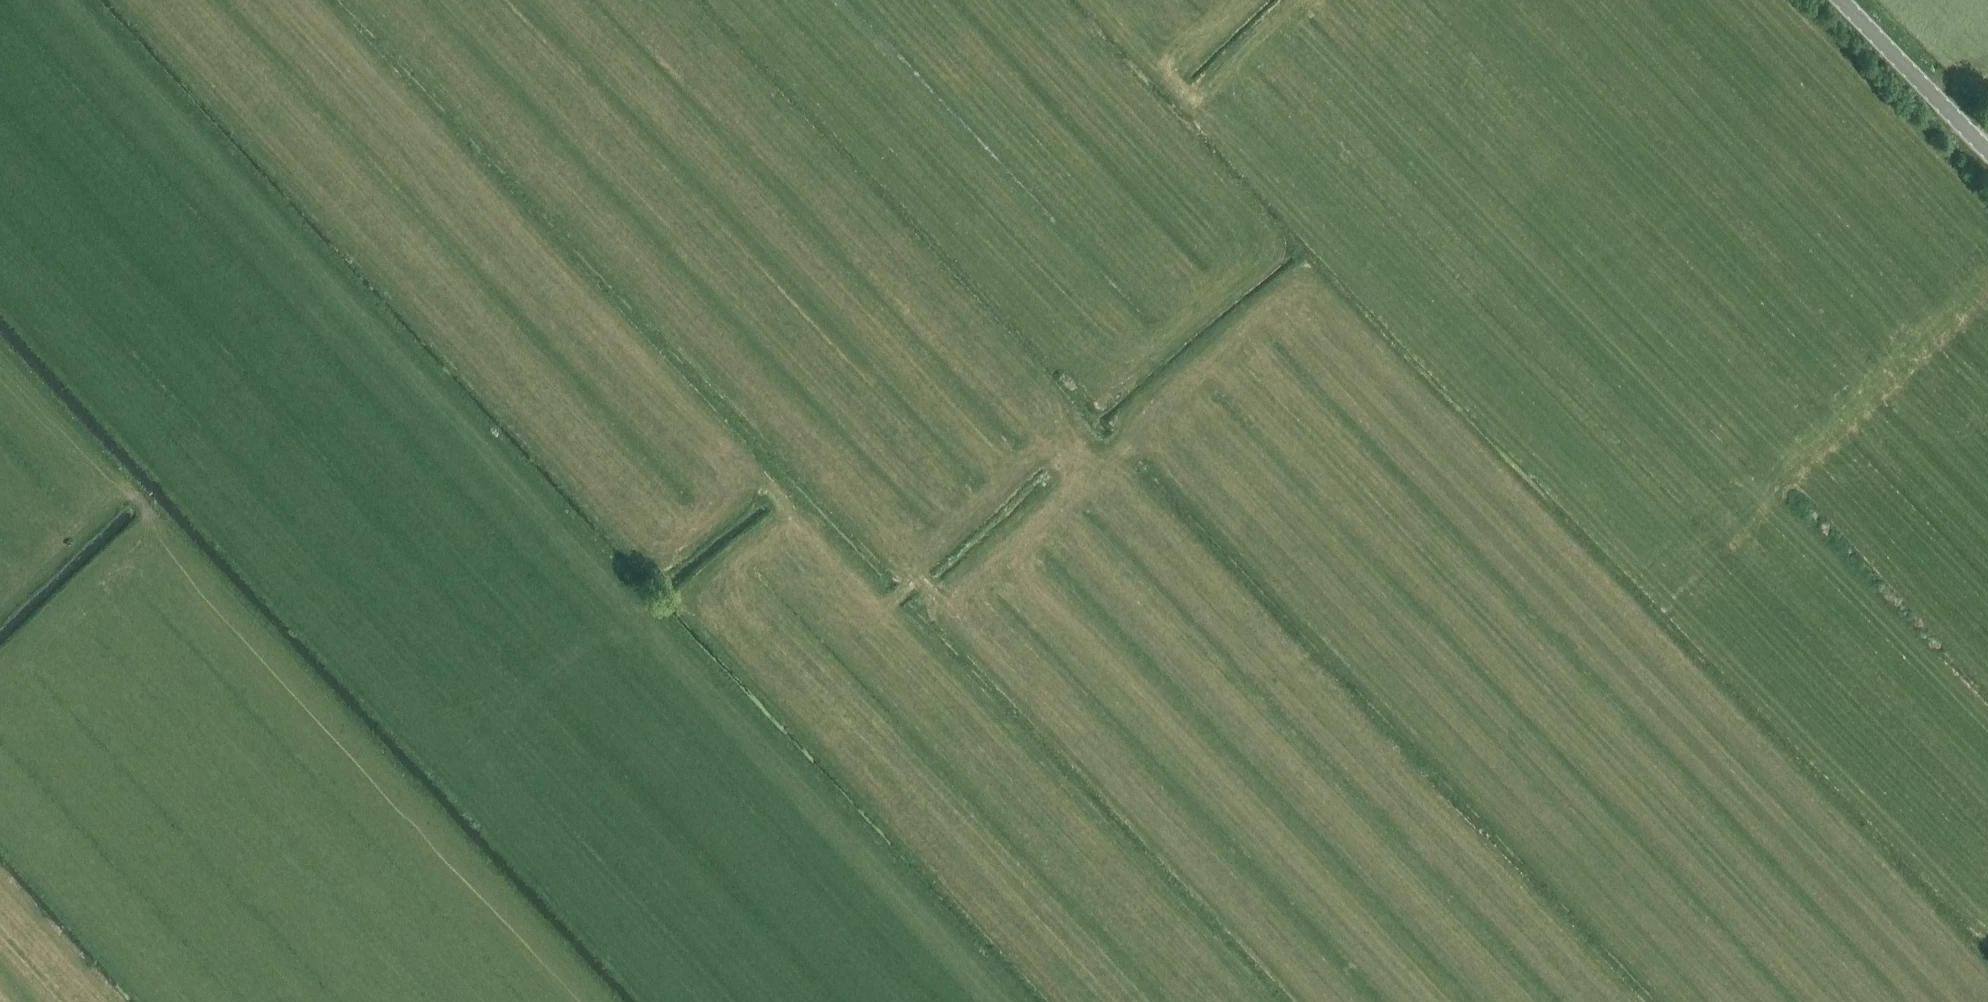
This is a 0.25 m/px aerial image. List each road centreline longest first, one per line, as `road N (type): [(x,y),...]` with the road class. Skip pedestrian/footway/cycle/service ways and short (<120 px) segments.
road 1 (unclassified): [(1987,155),(1838,0)]

